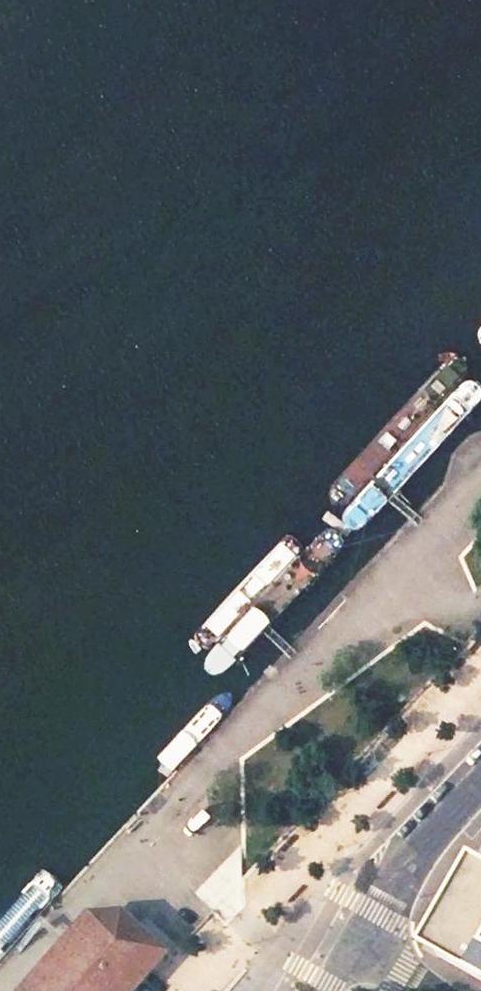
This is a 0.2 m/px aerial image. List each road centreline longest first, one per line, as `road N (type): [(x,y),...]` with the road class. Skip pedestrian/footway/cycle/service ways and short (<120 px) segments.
road 1 (unclassified): [(480,779),(393,874),(348,946)]

